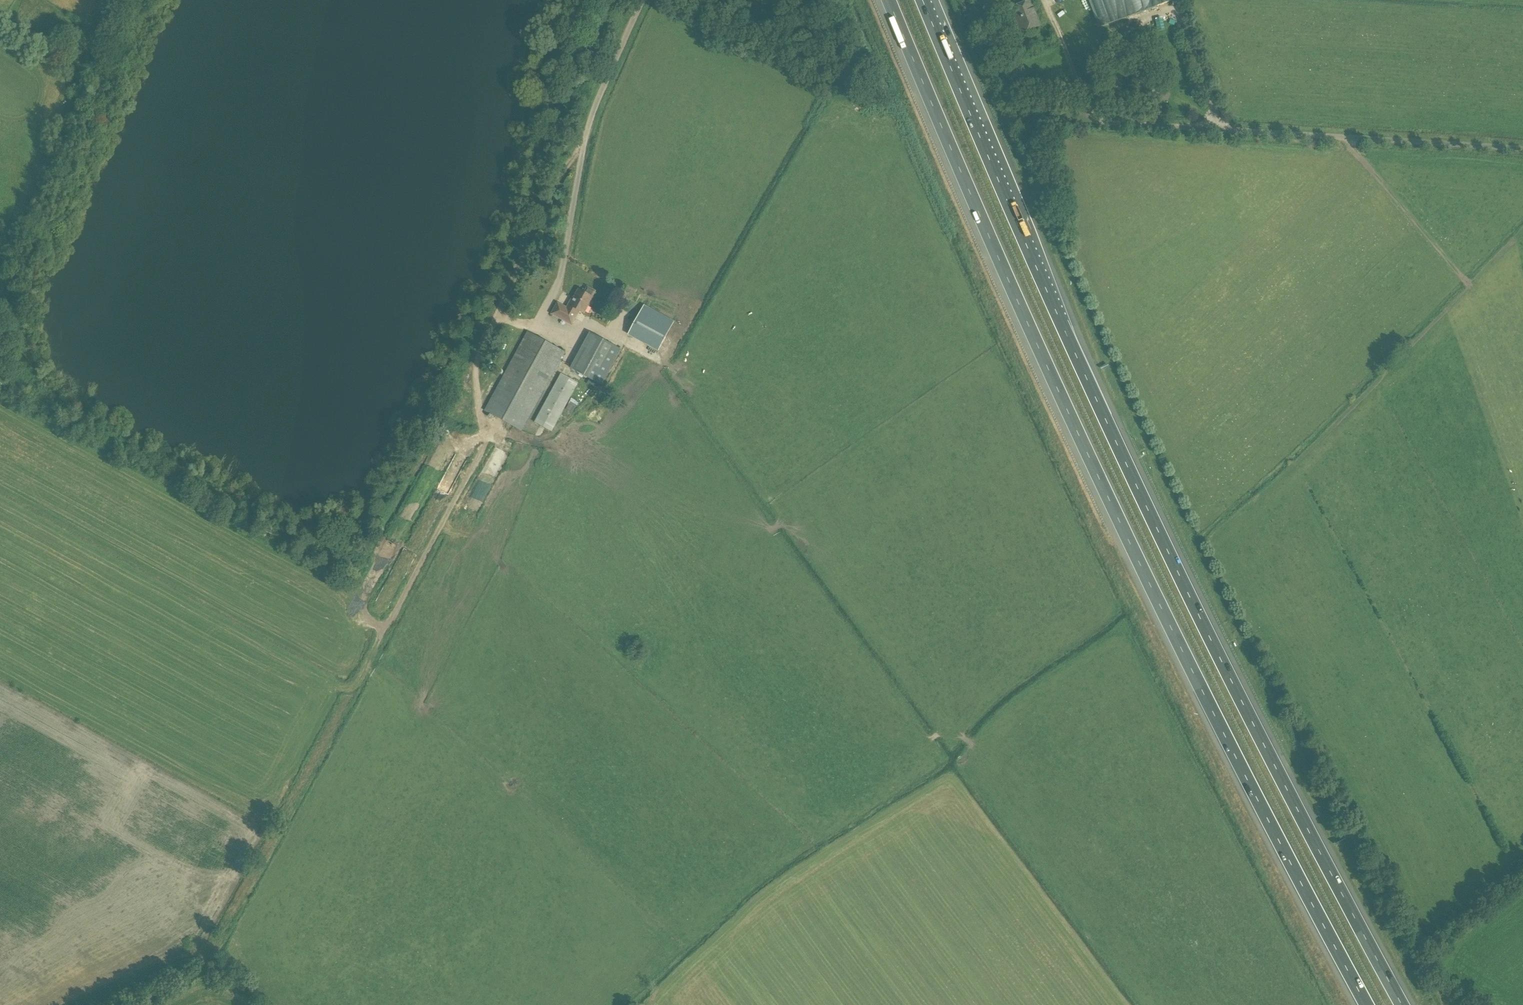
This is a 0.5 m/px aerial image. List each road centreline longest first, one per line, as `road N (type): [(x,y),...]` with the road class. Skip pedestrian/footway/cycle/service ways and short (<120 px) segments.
road 1 (motorway): [(1403,1004),(1182,582),(925,0)]
road 2 (motorway): [(889,0),(1153,598),(1366,1004)]
road 3 (unclassified): [(1522,150),(1096,121)]
road 4 (unclassified): [(564,259),(590,110),(641,0)]
road 5 (track): [(1220,129),(1175,0)]
road 6 (track): [(1043,0),(1096,121)]

